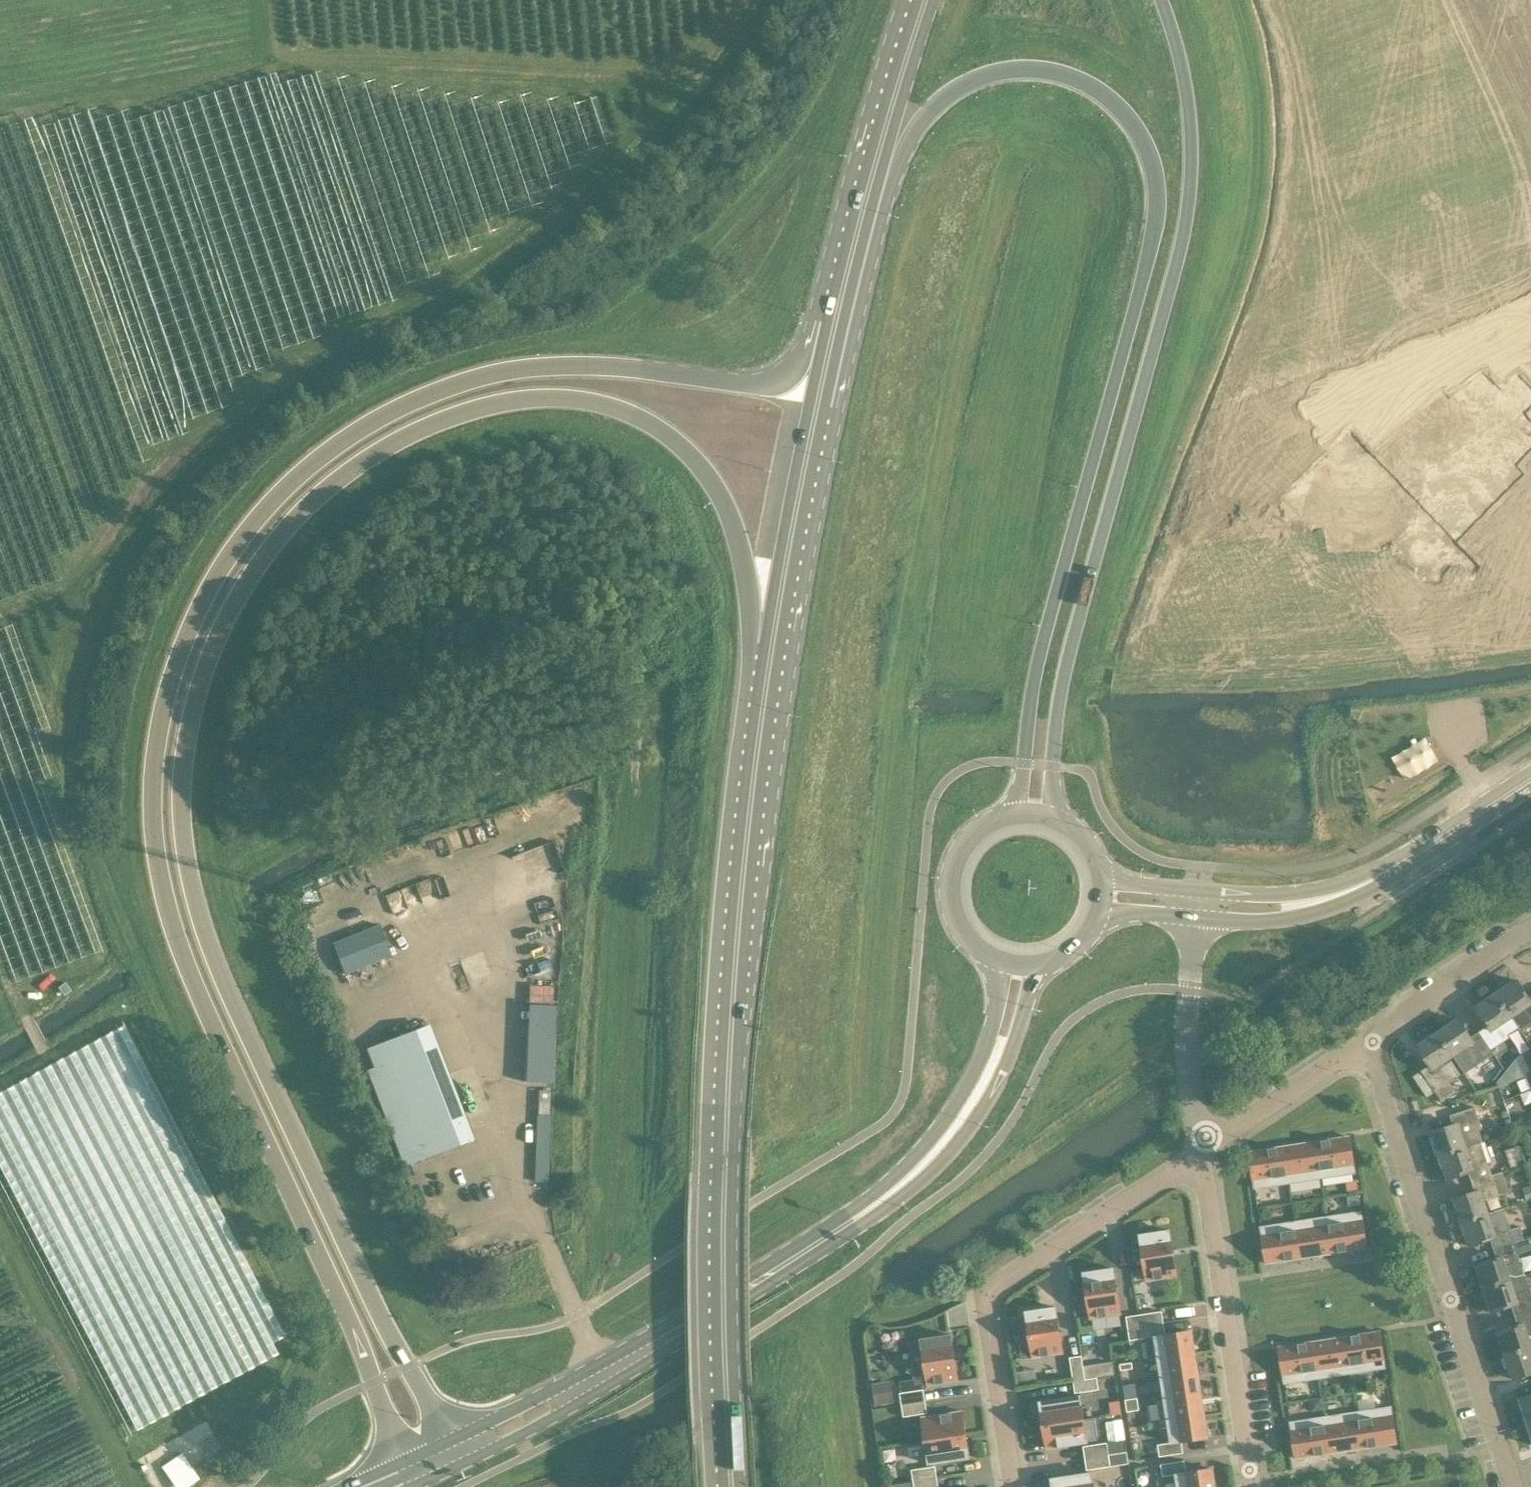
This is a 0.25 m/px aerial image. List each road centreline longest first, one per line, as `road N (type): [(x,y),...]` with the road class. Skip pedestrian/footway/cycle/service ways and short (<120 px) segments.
road 1 (primary): [(835,318),(772,382),(552,367),(460,382),(372,422),(312,461),(257,517),(175,664),(153,761),(150,814),(170,928),(411,1475)]
road 2 (primary): [(454,1455),(382,1327),(228,1000),(198,913),(182,761),(223,619),(289,524),(338,480),(449,419),(551,398),(643,421),(702,471),(729,515),(774,641)]
road 3 (primary): [(866,203),(941,99),(1011,69),(1060,66),(1103,87),(1142,133),(1153,161),(1150,242),(1037,667),(1018,810)]
road 4 (primary): [(732,1486),(726,1161),(733,983),(774,641)]
road 5 (primary): [(1055,815),(1052,766),(1064,680),(1172,274),(1189,174),(1190,111),(1162,0)]
road 6 (residential): [(1515,1486),(1370,1038)]
road 7 (residential): [(1013,1486),(984,1302),(989,1291),(1199,1152)]
road 8 (primary): [(776,1269),(829,1247),(945,1160),(1012,1055),(1044,964)]
road 9 (primary): [(989,957),(998,999),(990,1036),(926,1145),(776,1269)]
road 10 (primary): [(454,1455),(604,1376),(776,1269)]
road 11 (tertiary): [(1198,903),(1273,910),(1334,896),(1388,873),(1530,781)]
road 12 (residential): [(1252,1486),(1199,1152)]
road 13 (primary): [(774,641),(835,318)]
road 14 (residential): [(1198,903),(1186,1041),(1199,1152)]
road 15 (primary): [(866,203),(925,0)]
road 16 (residential): [(1199,1152),(1370,1038)]
road 17 (residential): [(1370,1038),(1530,926)]
road 18 (primary): [(1018,810),(991,818),(953,859),(953,914),(989,957)]

